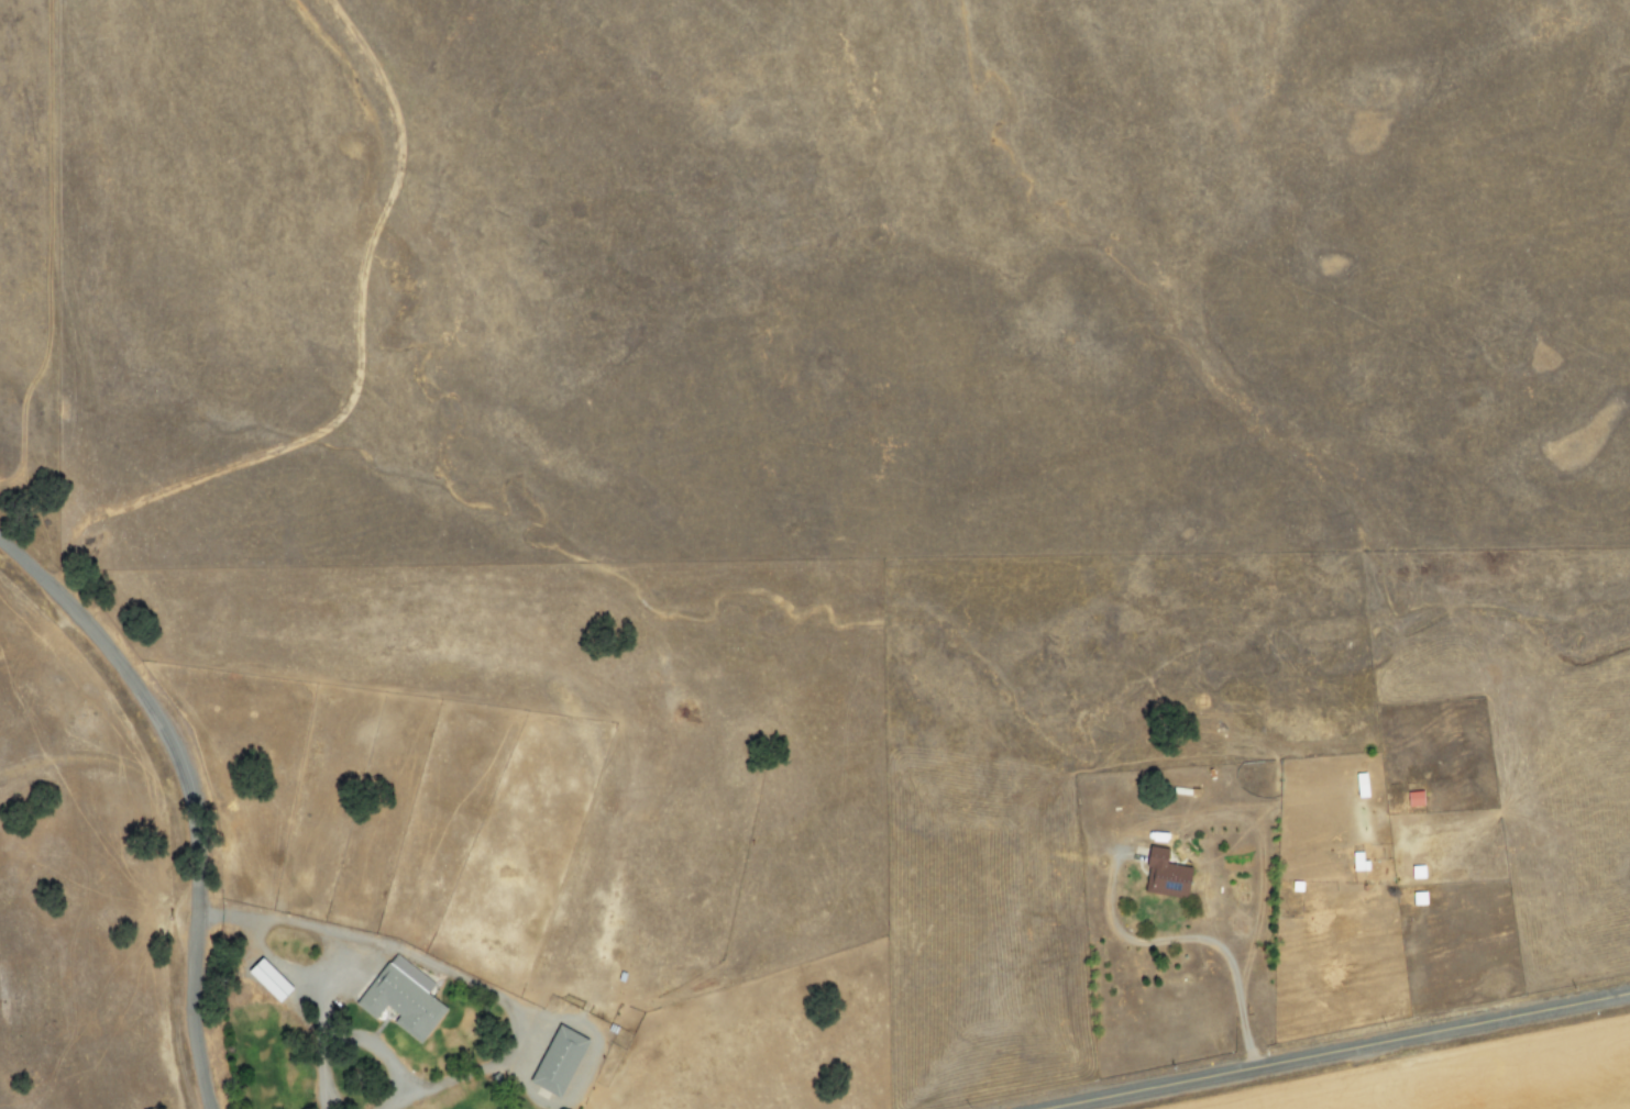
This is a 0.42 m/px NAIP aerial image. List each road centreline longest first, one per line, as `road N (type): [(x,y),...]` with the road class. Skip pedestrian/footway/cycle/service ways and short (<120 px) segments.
road 1 (residential): [(207,1108),(190,1021),(189,822),(173,751),(110,653),(0,541)]
road 2 (secondary): [(1034,1108),(1629,991)]
road 3 (track): [(26,564),(75,506),(95,463),(98,429),(9,0)]

